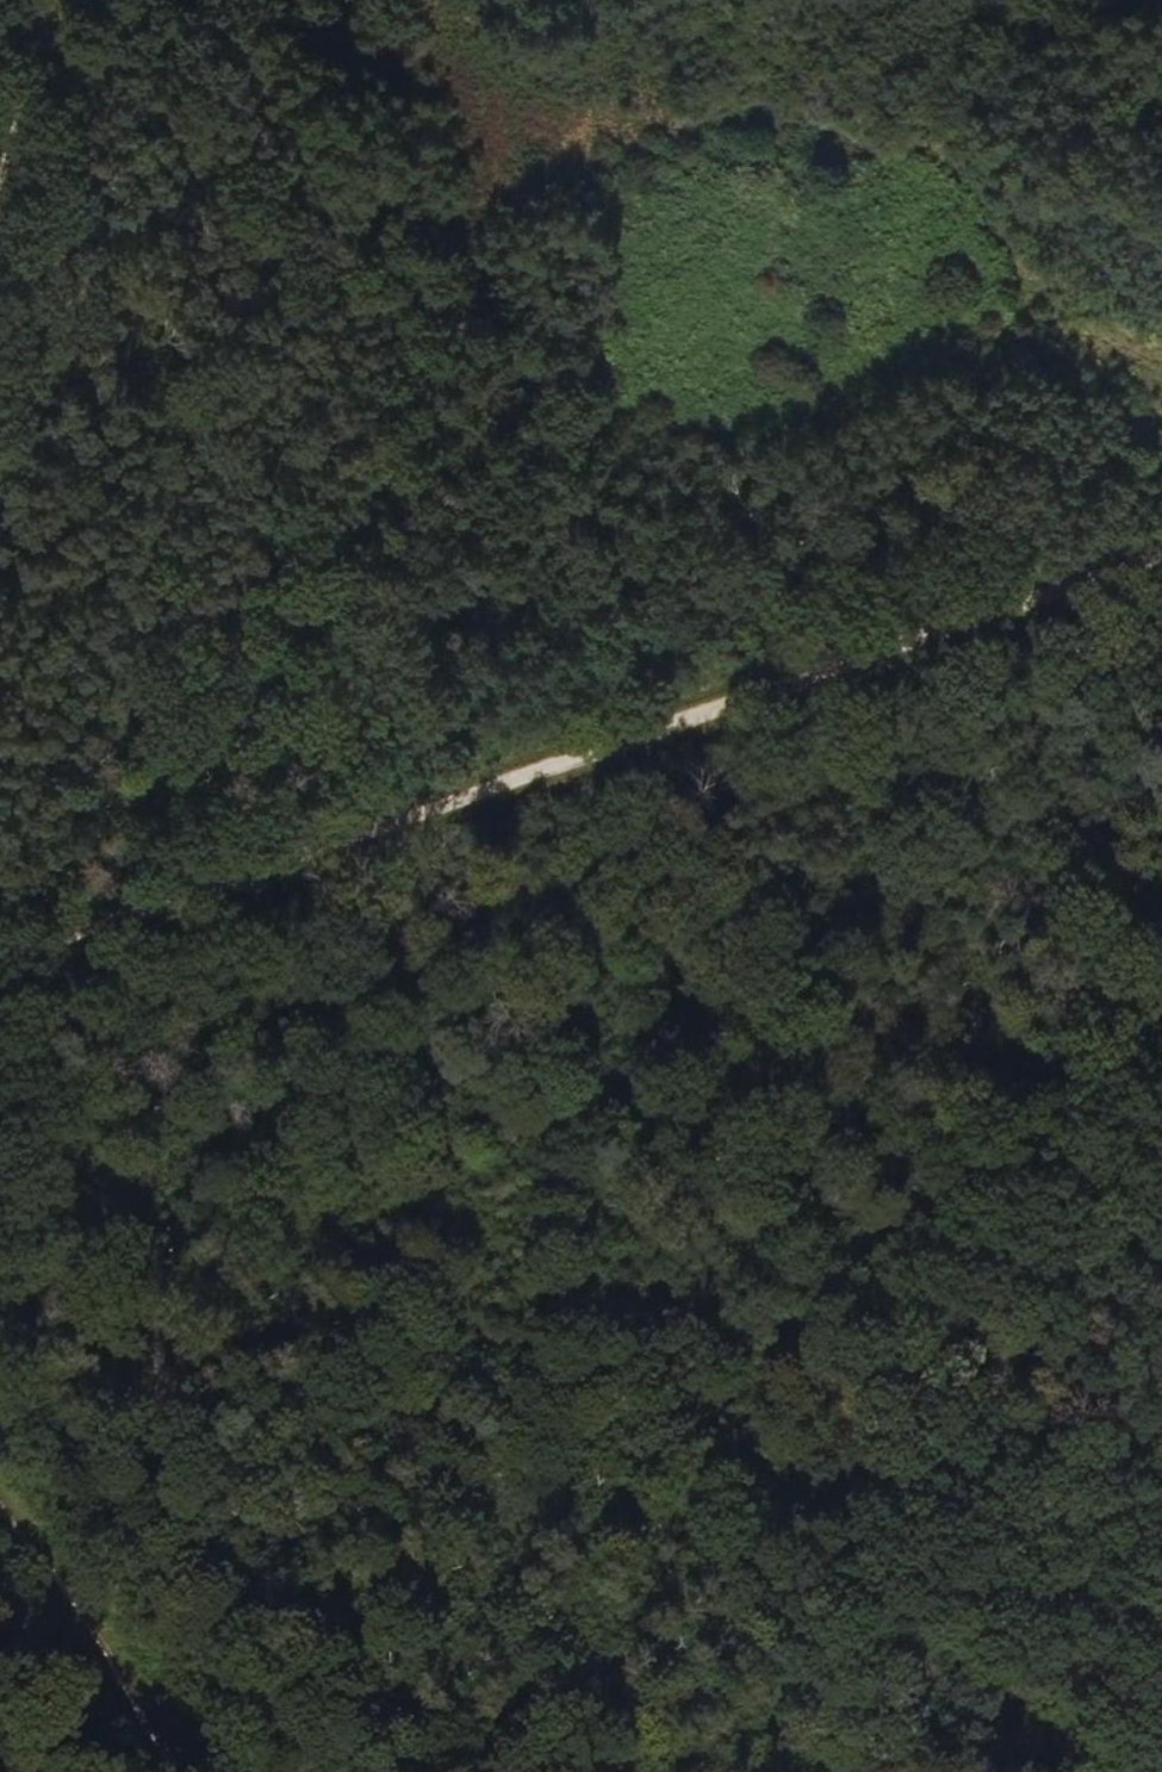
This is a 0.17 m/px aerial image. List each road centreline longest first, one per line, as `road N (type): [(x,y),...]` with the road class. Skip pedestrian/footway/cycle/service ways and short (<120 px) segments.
road 1 (track): [(0,959),(1161,555)]
road 2 (track): [(0,1493),(188,1771)]

